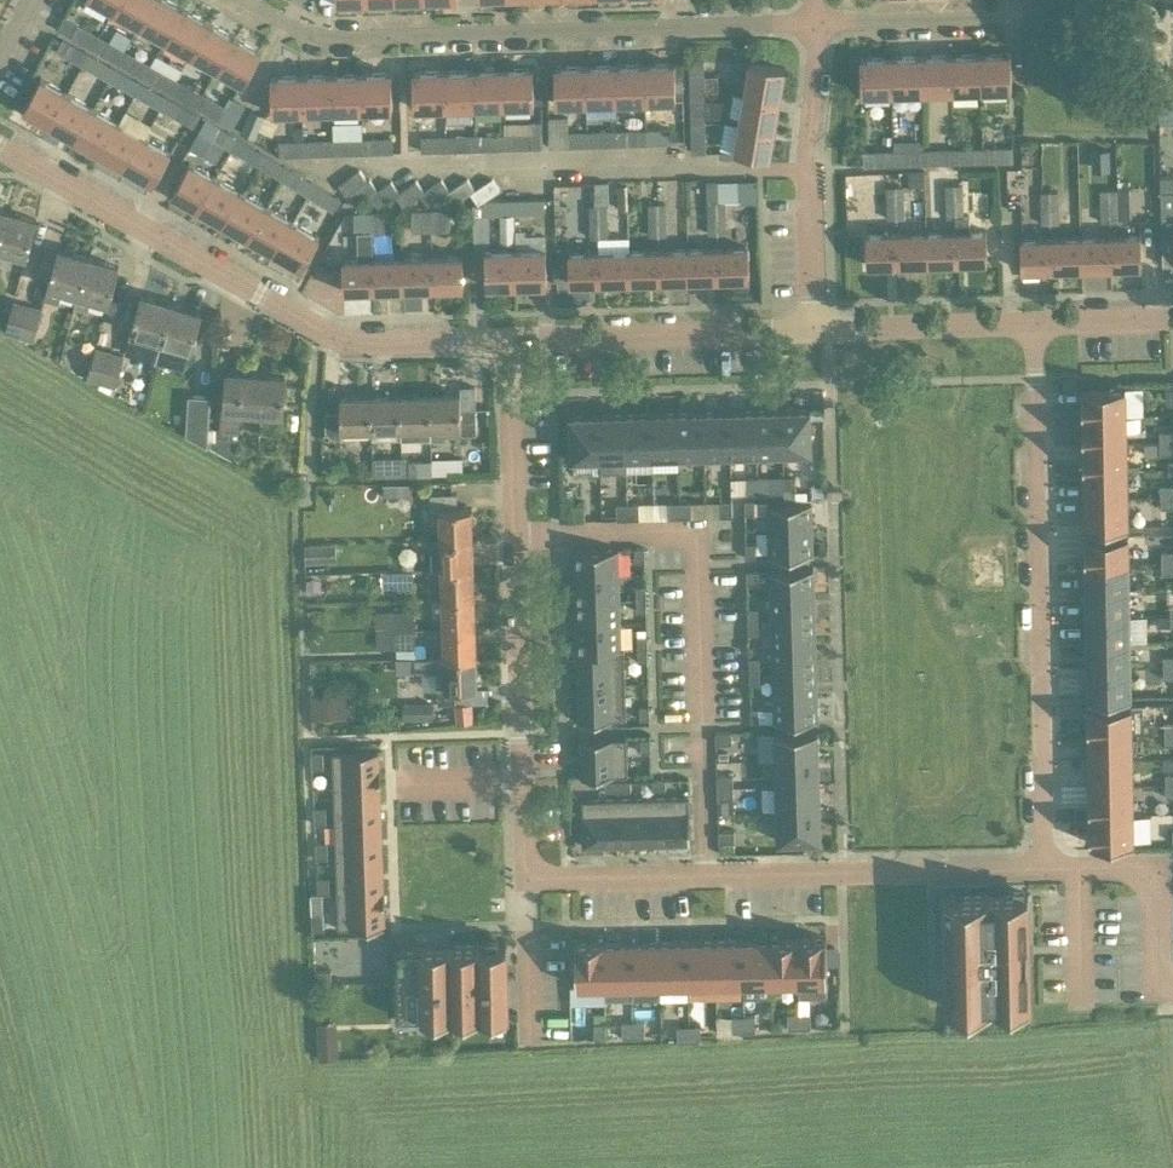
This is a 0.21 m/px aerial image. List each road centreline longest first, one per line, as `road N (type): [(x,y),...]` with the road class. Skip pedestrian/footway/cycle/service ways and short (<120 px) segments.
road 1 (residential): [(1045,869),(525,876),(510,338)]
road 2 (residential): [(821,21),(326,36),(246,0)]
road 3 (residential): [(510,338),(346,340),(0,145)]
road 4 (residential): [(1033,322),(1045,869)]
road 5 (residential): [(815,331),(510,338)]
road 6 (residential): [(1172,986),(1162,986),(1160,868),(1045,869)]
road 7 (residential): [(1033,322),(815,331)]
road 8 (residential): [(821,21),(1036,14)]
road 9 (residential): [(815,331),(805,167)]
road 10 (residential): [(821,21),(805,167)]
road 11 (residential): [(1172,317),(1033,322)]

